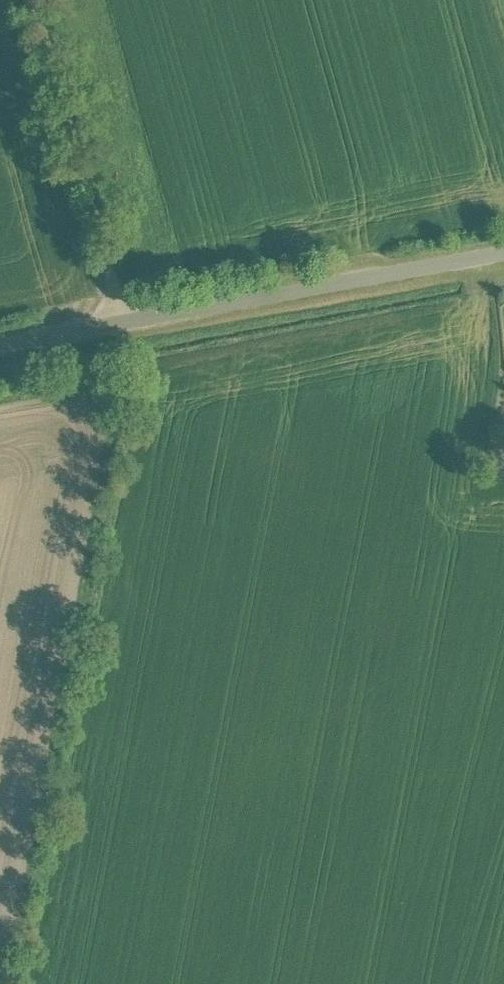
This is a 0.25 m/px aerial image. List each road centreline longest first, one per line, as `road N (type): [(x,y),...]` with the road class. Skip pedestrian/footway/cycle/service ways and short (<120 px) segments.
road 1 (unclassified): [(503,255),(0,345)]

